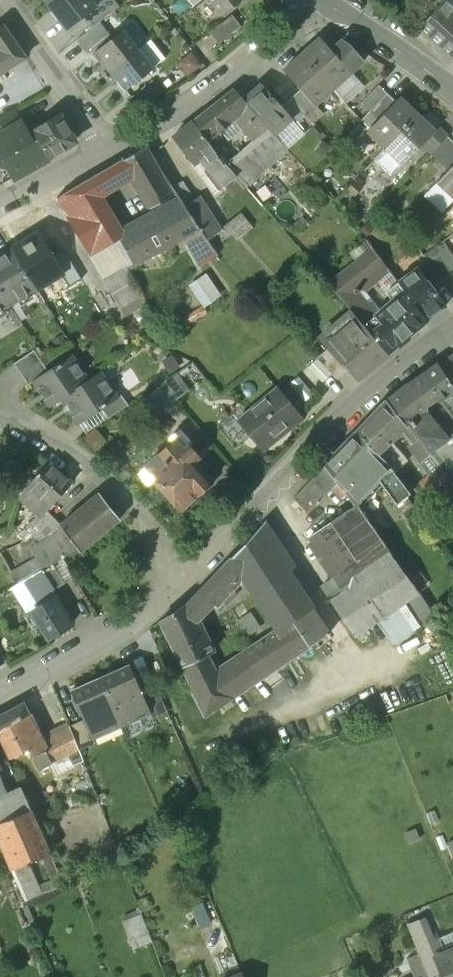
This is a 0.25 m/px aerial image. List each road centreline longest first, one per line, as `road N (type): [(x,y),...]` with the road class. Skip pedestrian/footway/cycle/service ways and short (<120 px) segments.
road 1 (residential): [(212,556),(351,409),(452,325)]
road 2 (residential): [(307,0),(223,75),(105,146)]
road 3 (residential): [(0,699),(129,628),(187,582)]
road 4 (residential): [(2,0),(105,146)]
road 5 (tertiary): [(452,89),(323,0)]
road 6 (residential): [(0,419),(68,457),(108,492)]
road 7 (residential): [(108,492),(187,582)]

